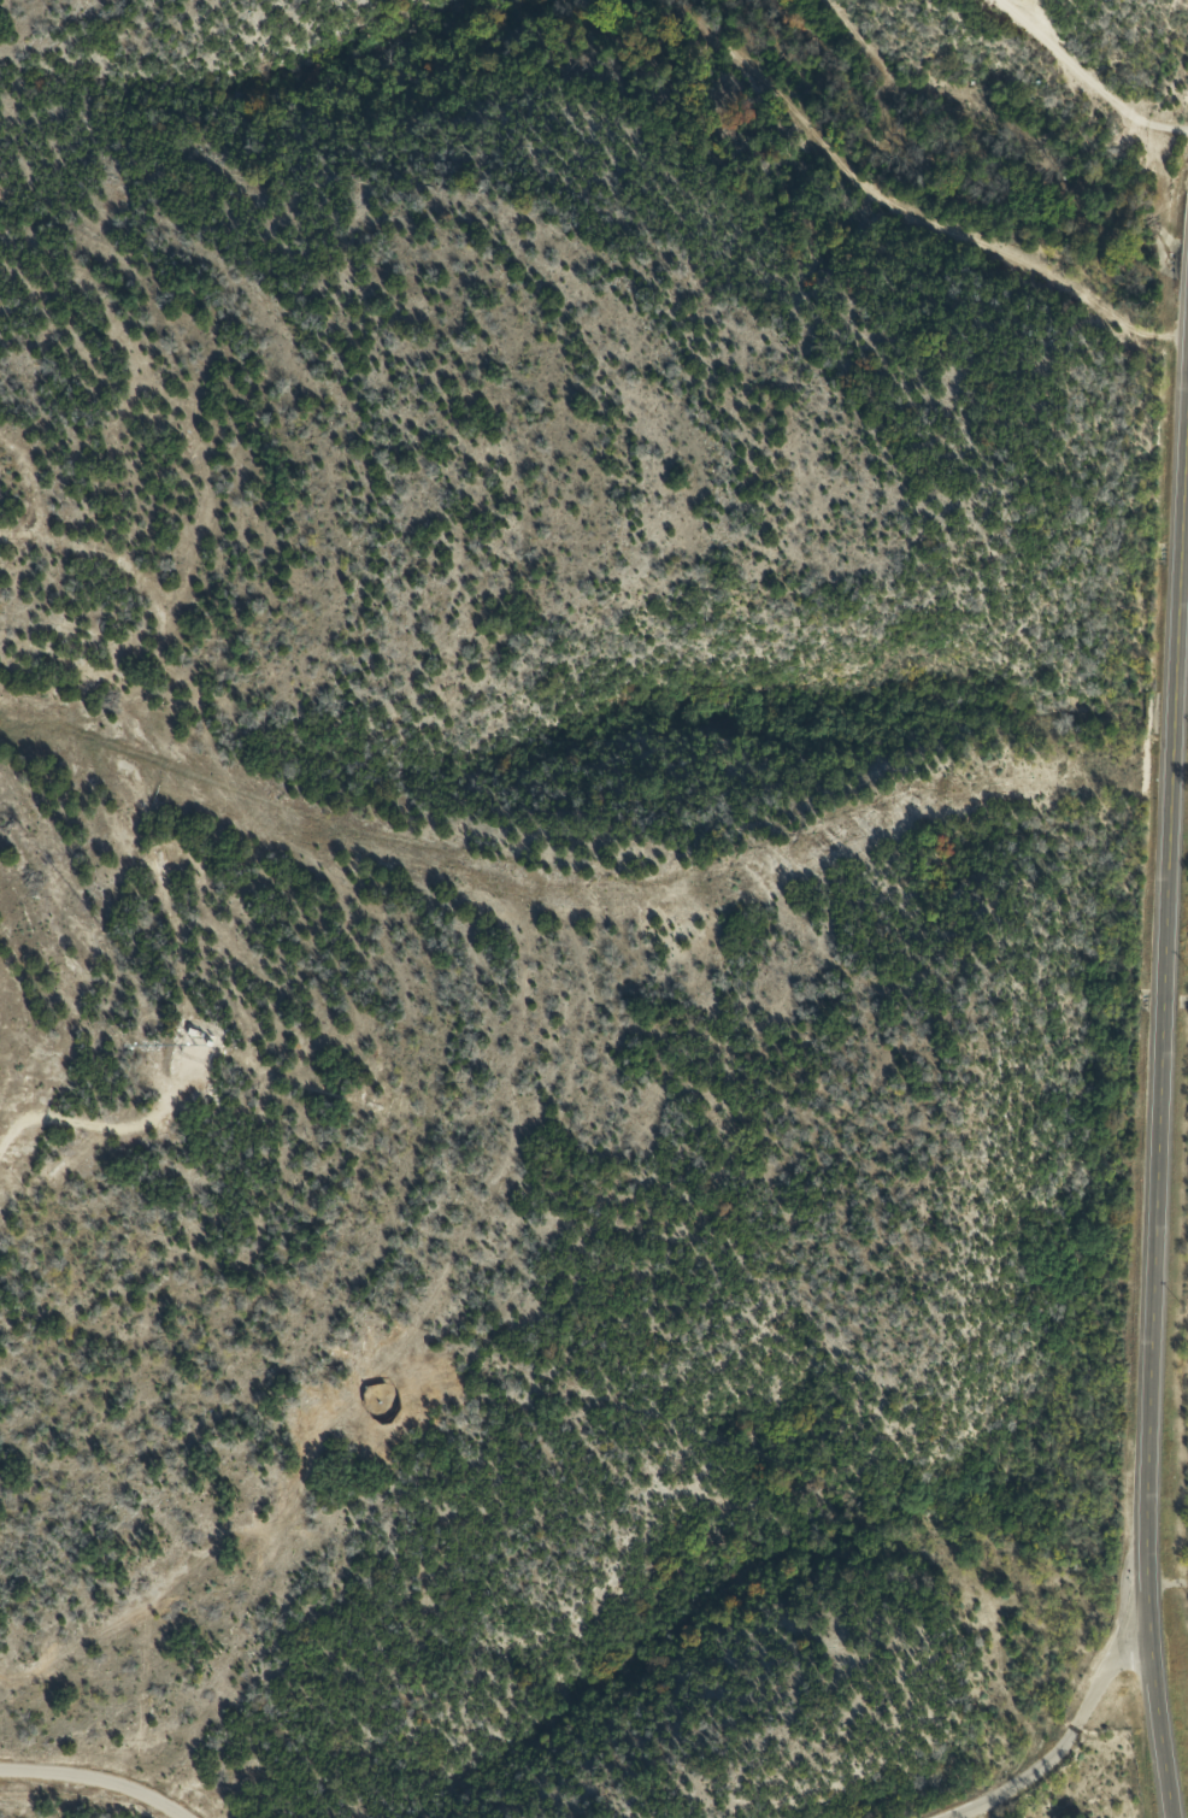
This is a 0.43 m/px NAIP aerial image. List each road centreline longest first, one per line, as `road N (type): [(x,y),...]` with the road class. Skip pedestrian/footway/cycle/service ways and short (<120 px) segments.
road 1 (primary): [(1187,299),(1159,1684),(1178,1817)]
road 2 (residential): [(1187,131),(1134,118),(1007,0)]
road 3 (residential): [(1018,1817),(1051,1753),(1159,1684)]

